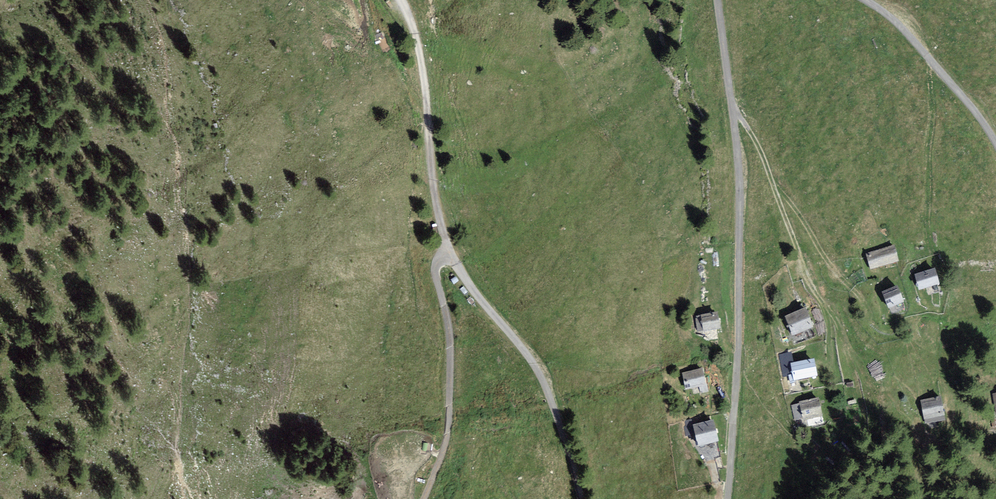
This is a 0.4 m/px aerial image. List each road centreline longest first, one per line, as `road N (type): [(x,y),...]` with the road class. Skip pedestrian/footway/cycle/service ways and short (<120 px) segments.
road 1 (unclassified): [(717,0),(741,178),(728,498)]
road 2 (track): [(733,109),(757,142),(803,266),(839,326),(849,376)]
road 3 (unclassified): [(582,498),(543,379),(449,250)]
road 4 (unclassified): [(449,250),(435,275),(450,342),(449,418),(423,498)]
road 5 (unclassified): [(449,250),(420,53),(401,0)]
road 6 (unclassified): [(995,144),(901,27),(866,0)]
road 7 (track): [(932,62),(929,248)]
road 8 (track): [(773,182),(863,300)]

